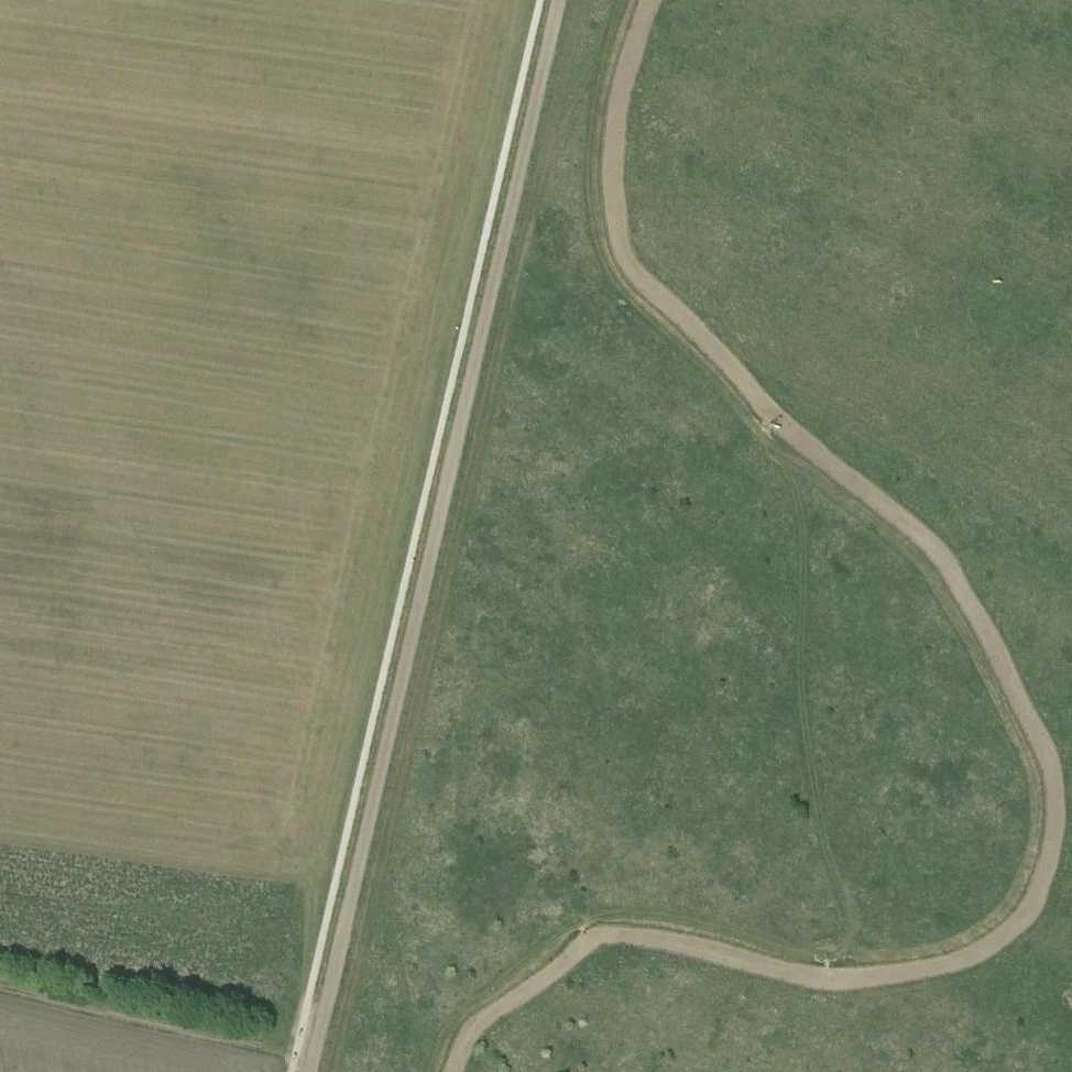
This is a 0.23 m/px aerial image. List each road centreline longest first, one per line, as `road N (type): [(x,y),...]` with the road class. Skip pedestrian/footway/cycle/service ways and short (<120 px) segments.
road 1 (track): [(425,1071),(451,1022),(499,973),(578,920),(649,911),(687,916),(804,957),(825,960),(847,948),(803,717),(800,515),(768,436),(606,270),(591,233),(587,177),(604,29)]
road 2 (track): [(616,0),(565,109),(529,226),(400,788),(388,865),(415,1071)]
road 3 (track): [(557,0),(316,1061)]
road 4 (track): [(687,916),(751,906),(785,884),(808,856),(819,818)]

